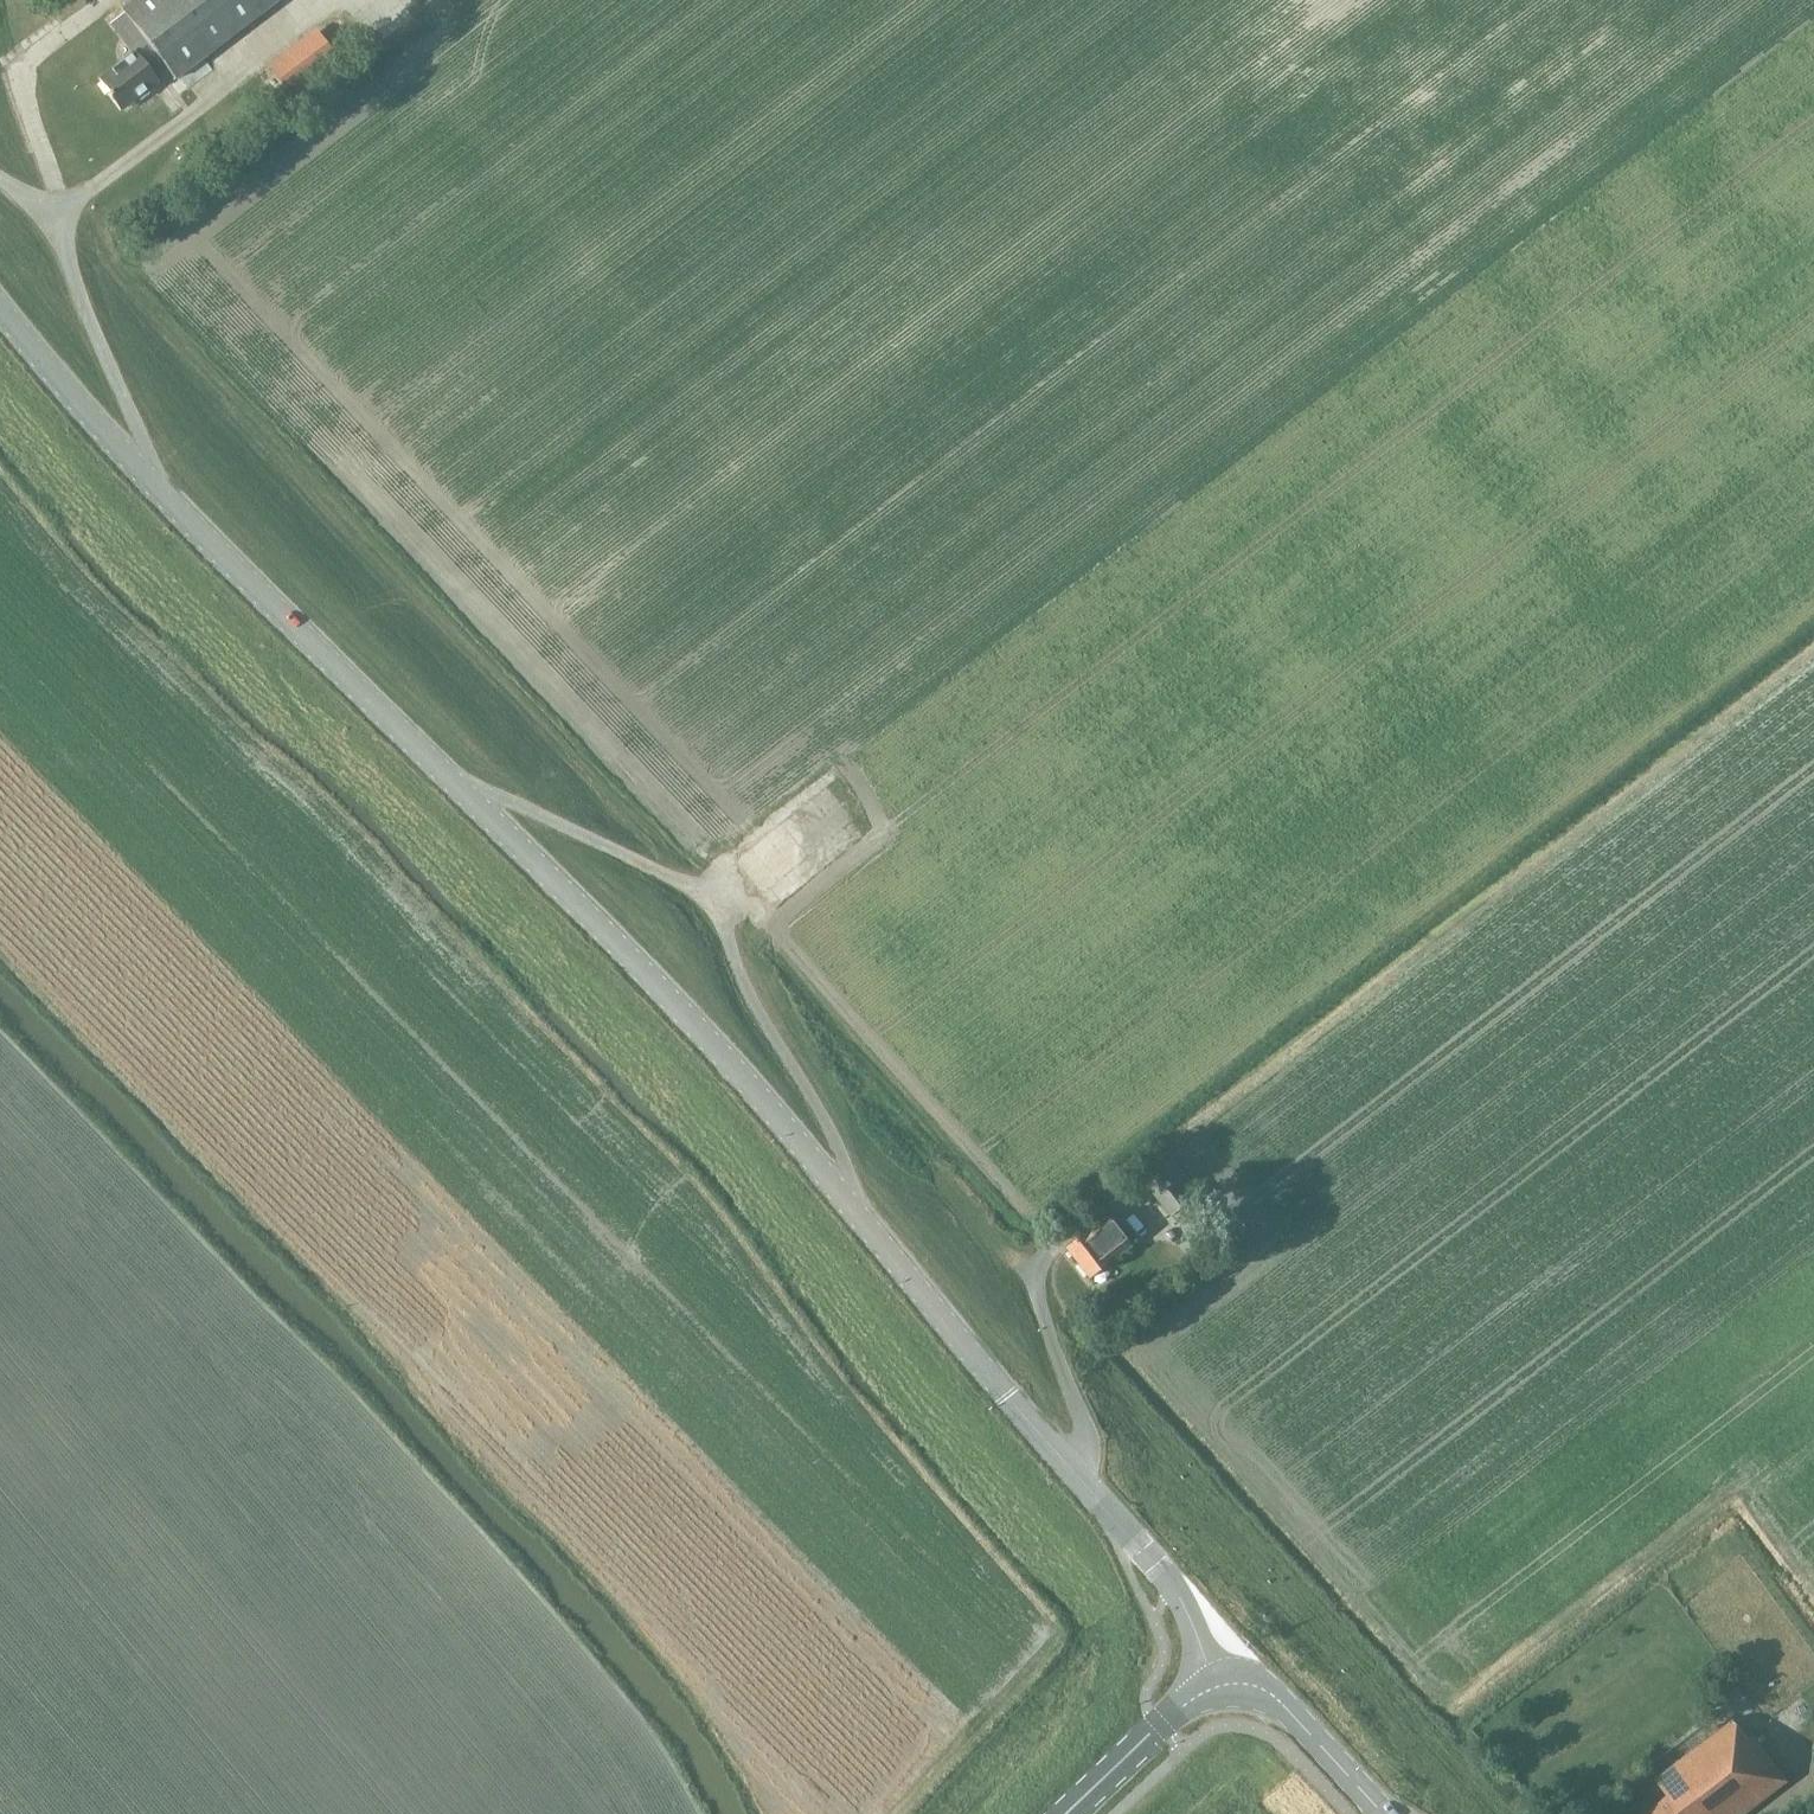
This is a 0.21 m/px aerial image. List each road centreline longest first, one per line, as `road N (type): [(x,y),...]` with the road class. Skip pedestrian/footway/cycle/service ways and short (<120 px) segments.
road 1 (tertiary): [(0,309),(159,493),(747,1082),(1184,1604),(1216,1683)]
road 2 (tertiary): [(1216,1683),(1250,1683),(1279,1700),(1384,1813)]
road 3 (tertiary): [(1065,1813),(1187,1698),(1216,1683)]

